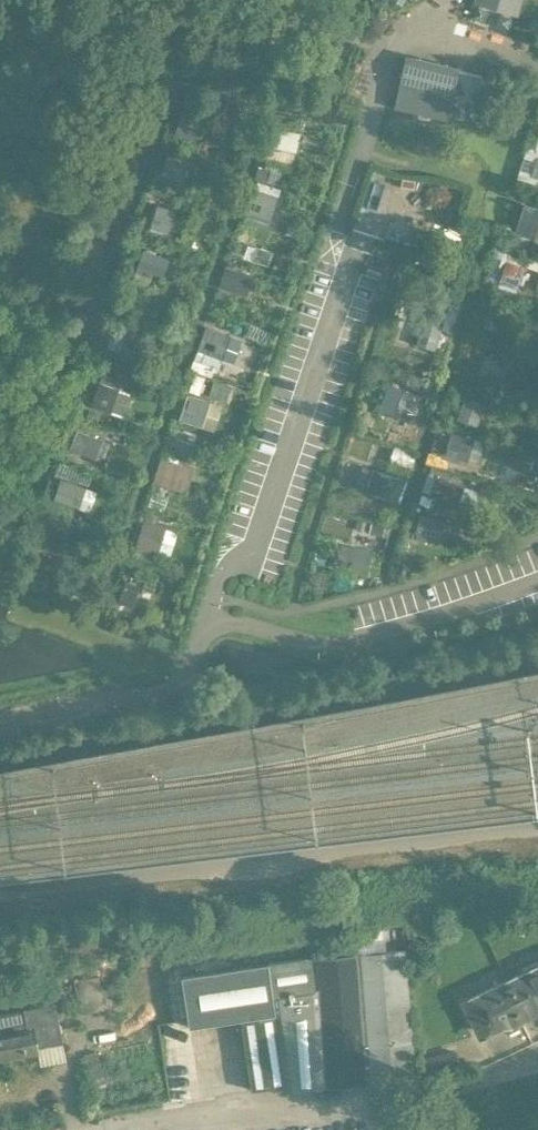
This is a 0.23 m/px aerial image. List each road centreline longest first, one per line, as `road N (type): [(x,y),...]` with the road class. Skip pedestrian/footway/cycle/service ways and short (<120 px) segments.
road 1 (residential): [(0,722),(163,697),(191,675)]

